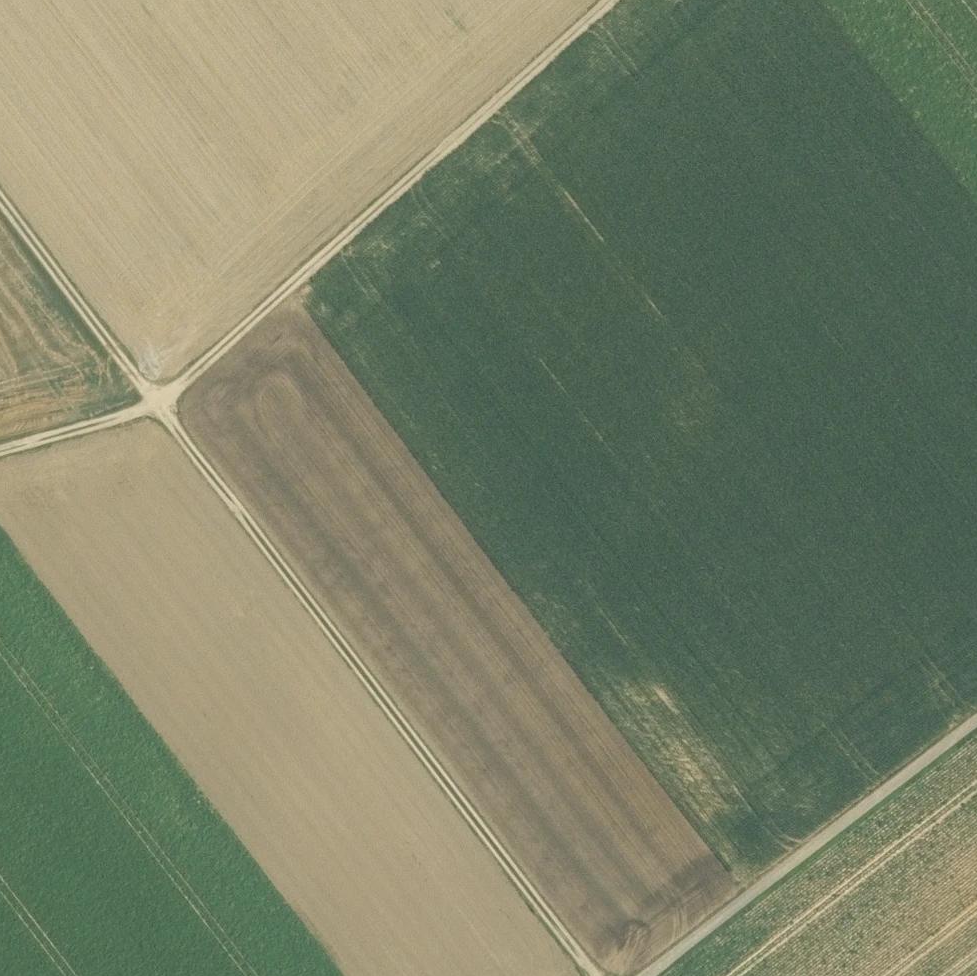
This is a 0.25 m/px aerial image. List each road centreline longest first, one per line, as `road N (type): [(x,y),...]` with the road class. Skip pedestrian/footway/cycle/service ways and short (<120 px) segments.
road 1 (track): [(158,406),(593,975)]
road 2 (track): [(609,0),(158,406)]
road 3 (track): [(976,722),(645,975)]
road 4 (track): [(0,199),(158,406)]
road 5 (track): [(158,406),(0,450)]

